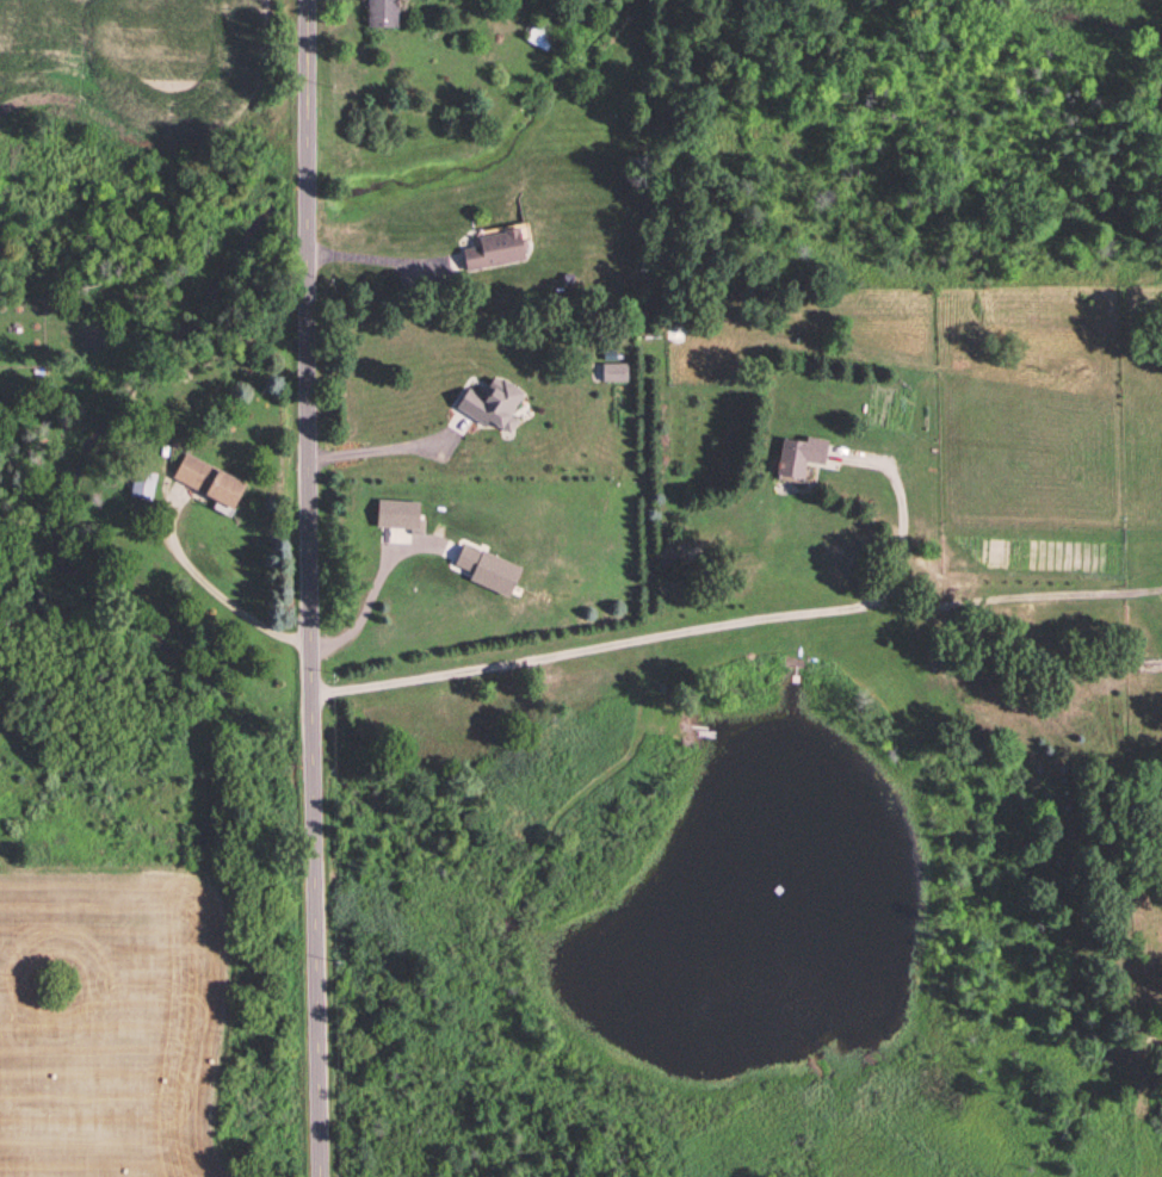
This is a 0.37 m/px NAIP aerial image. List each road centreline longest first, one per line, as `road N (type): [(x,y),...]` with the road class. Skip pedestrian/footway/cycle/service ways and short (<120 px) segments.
road 1 (residential): [(332,1176),(315,0)]

